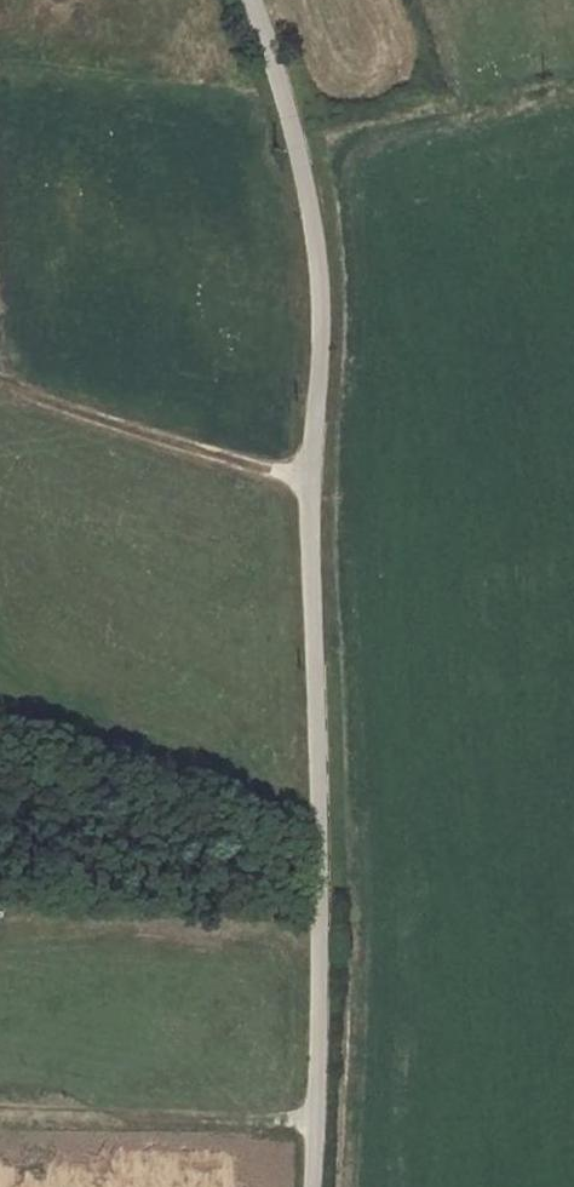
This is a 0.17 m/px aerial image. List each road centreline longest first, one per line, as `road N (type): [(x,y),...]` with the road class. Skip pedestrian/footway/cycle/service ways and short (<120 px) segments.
road 1 (unclassified): [(251,0),(290,105),(317,246),(312,1186)]
road 2 (track): [(0,383),(168,444),(311,483)]
road 3 (track): [(0,1110),(316,1120)]

